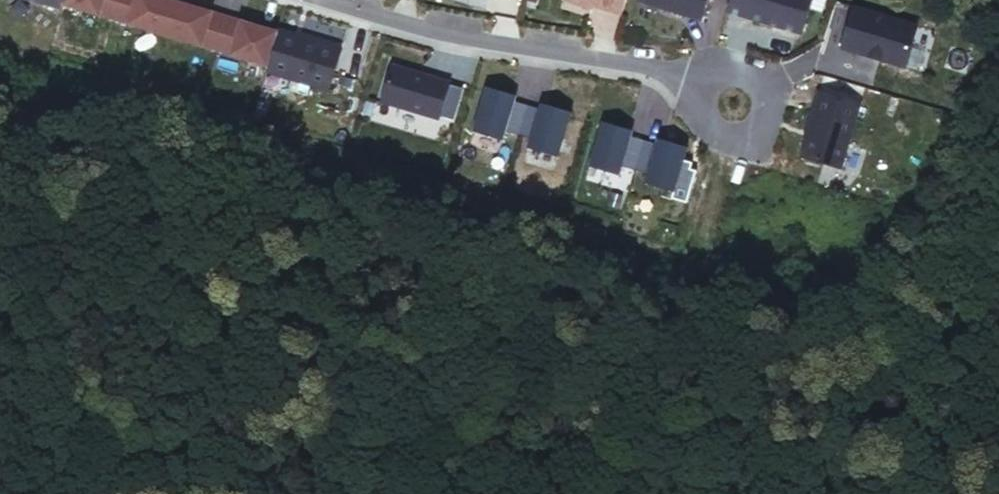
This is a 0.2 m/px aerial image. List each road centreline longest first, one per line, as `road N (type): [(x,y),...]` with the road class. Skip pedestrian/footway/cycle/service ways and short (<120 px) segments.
road 1 (residential): [(704,86),(650,68),(453,39),(328,0)]

